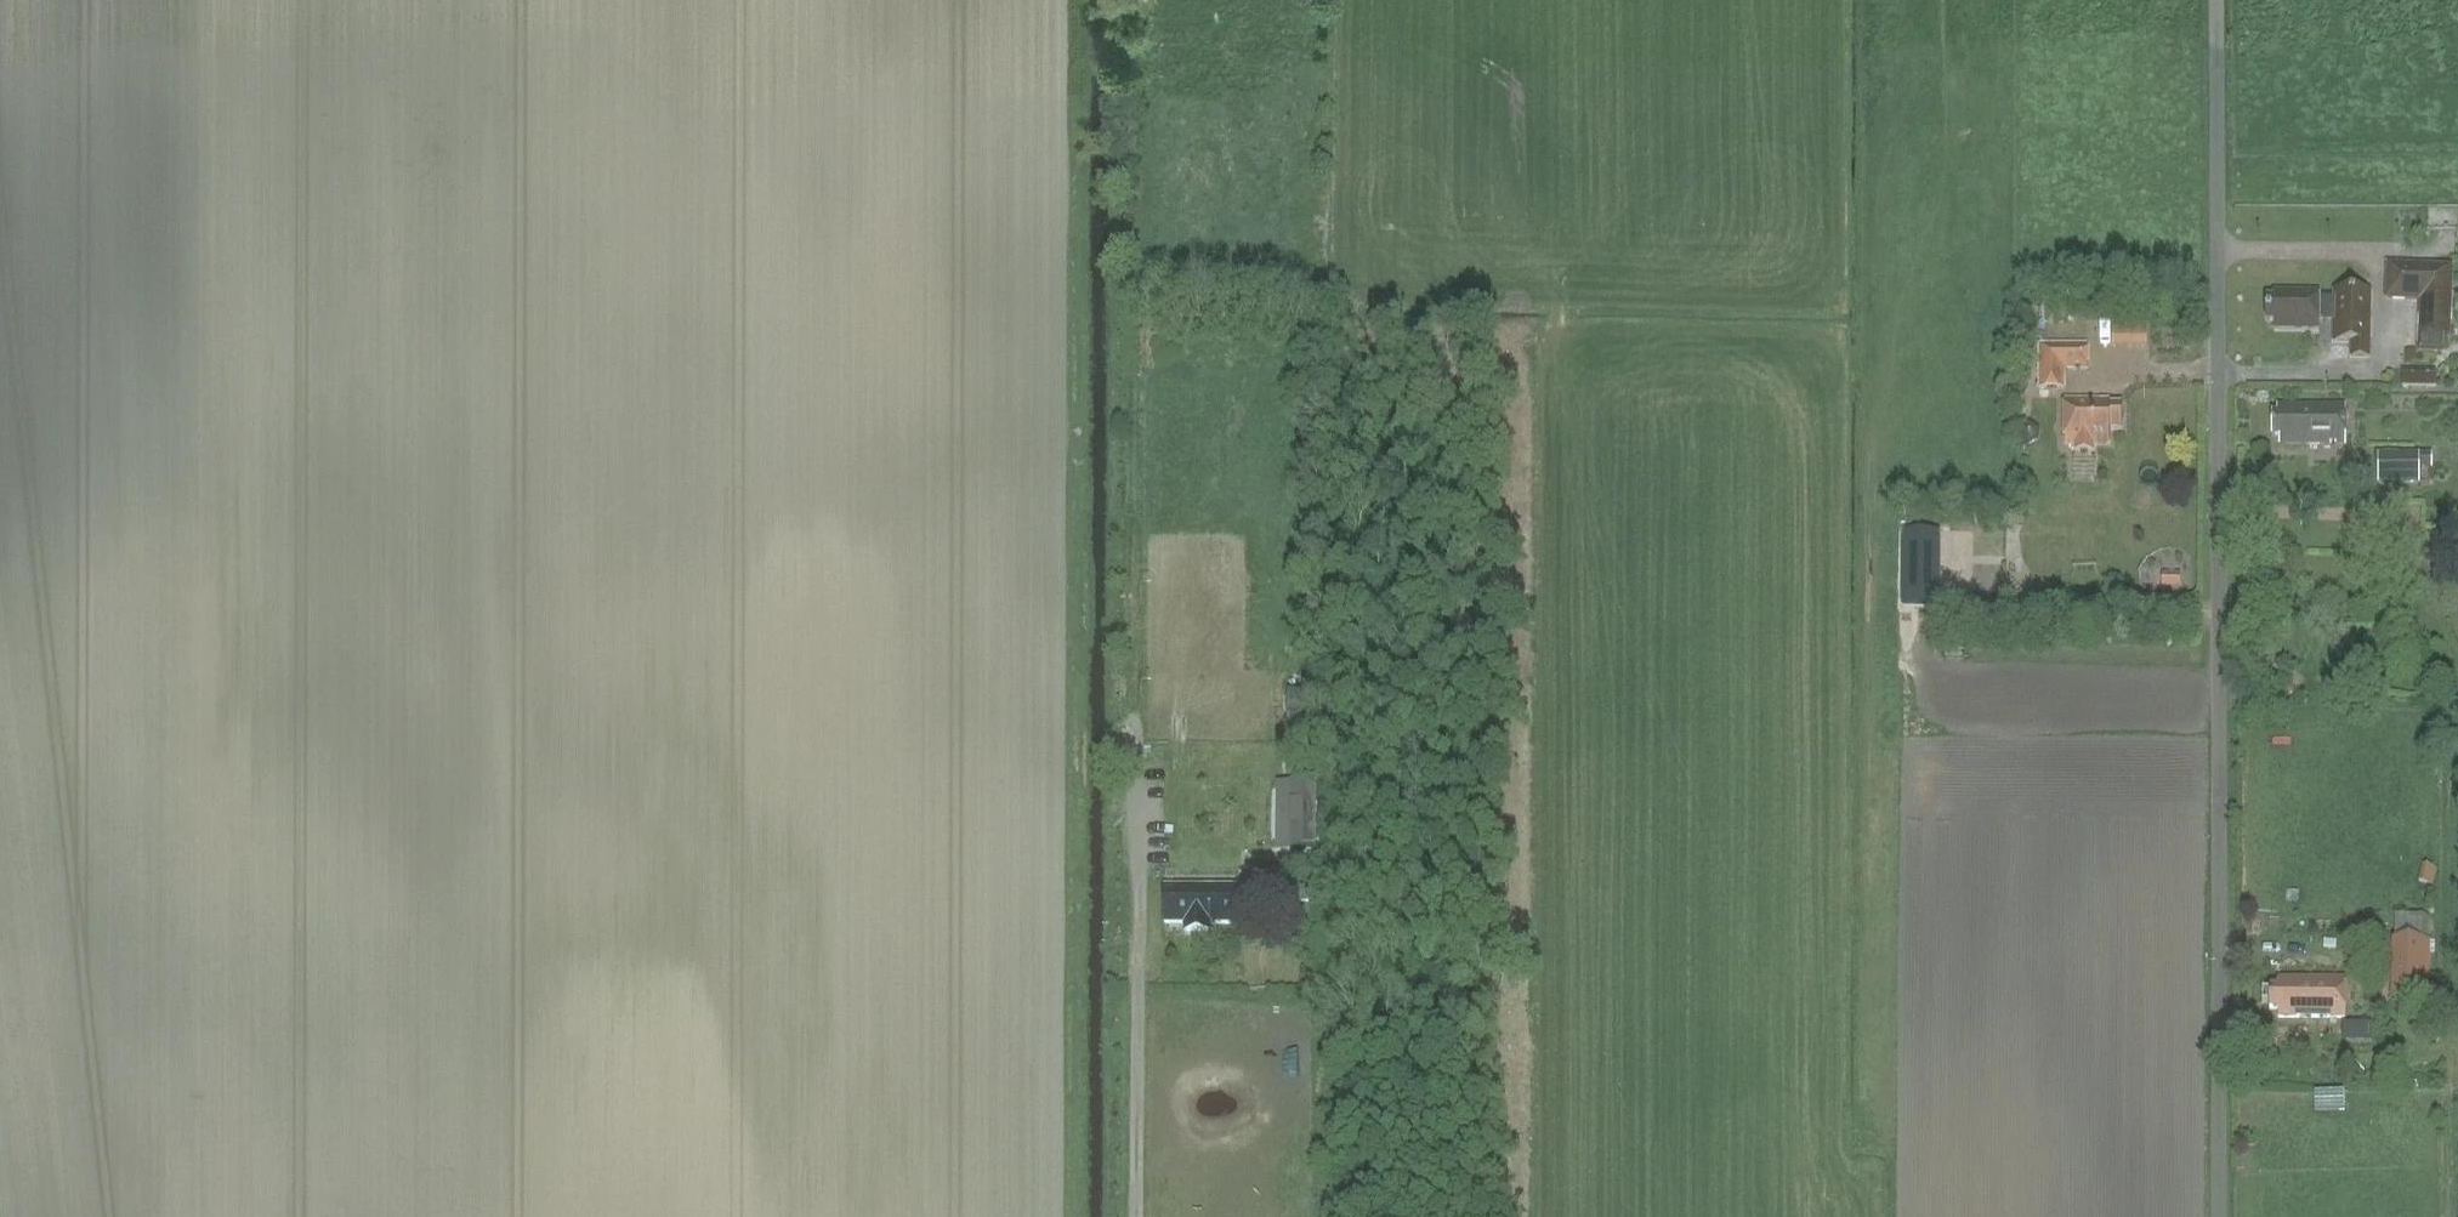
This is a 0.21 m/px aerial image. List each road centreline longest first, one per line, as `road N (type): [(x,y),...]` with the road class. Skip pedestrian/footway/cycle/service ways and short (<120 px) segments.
road 1 (unclassified): [(2214,1216),(2216,0)]

